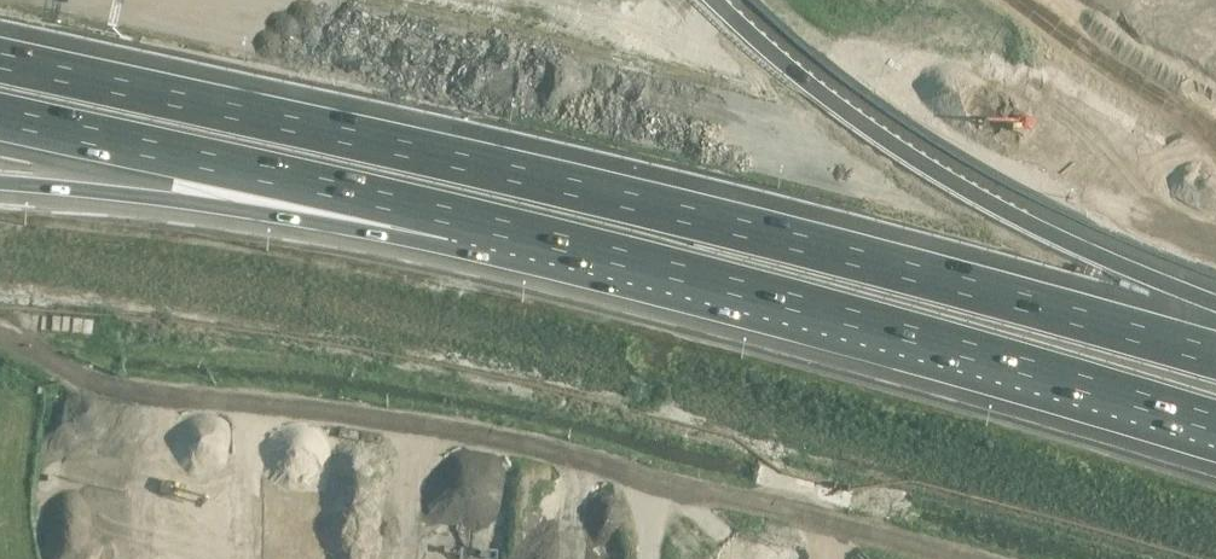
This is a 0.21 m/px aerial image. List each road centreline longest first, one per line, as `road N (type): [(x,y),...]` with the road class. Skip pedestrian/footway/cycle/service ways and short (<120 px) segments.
road 1 (motorway): [(21,189),(307,226),(617,287),(1215,455)]
road 2 (motorway): [(98,0),(761,148),(1215,266)]
road 3 (motorway): [(1215,207),(346,0)]
road 4 (motorway): [(493,216),(1215,407)]
road 5 (motorway): [(0,107),(493,216)]
road 6 (motorway): [(21,189),(493,216)]
road 7 (motorway): [(1215,102),(1050,0)]

